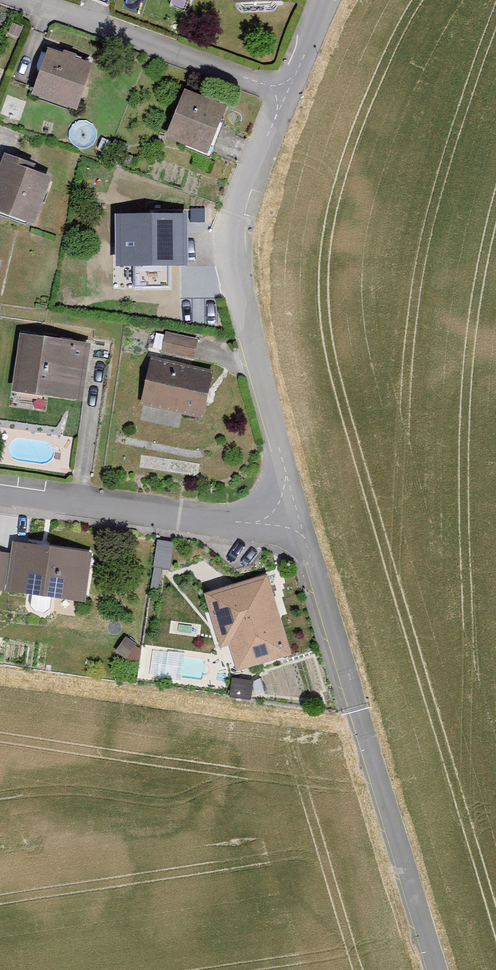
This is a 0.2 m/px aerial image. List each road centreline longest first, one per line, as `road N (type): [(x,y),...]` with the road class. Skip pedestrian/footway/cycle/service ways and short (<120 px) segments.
road 1 (unclassified): [(435,969),(297,528)]
road 2 (unclassified): [(297,528),(273,422),(243,340),(236,248),(246,181),(285,91)]
road 3 (residential): [(0,493),(220,527),(297,528)]
road 4 (residential): [(37,0),(285,91)]

